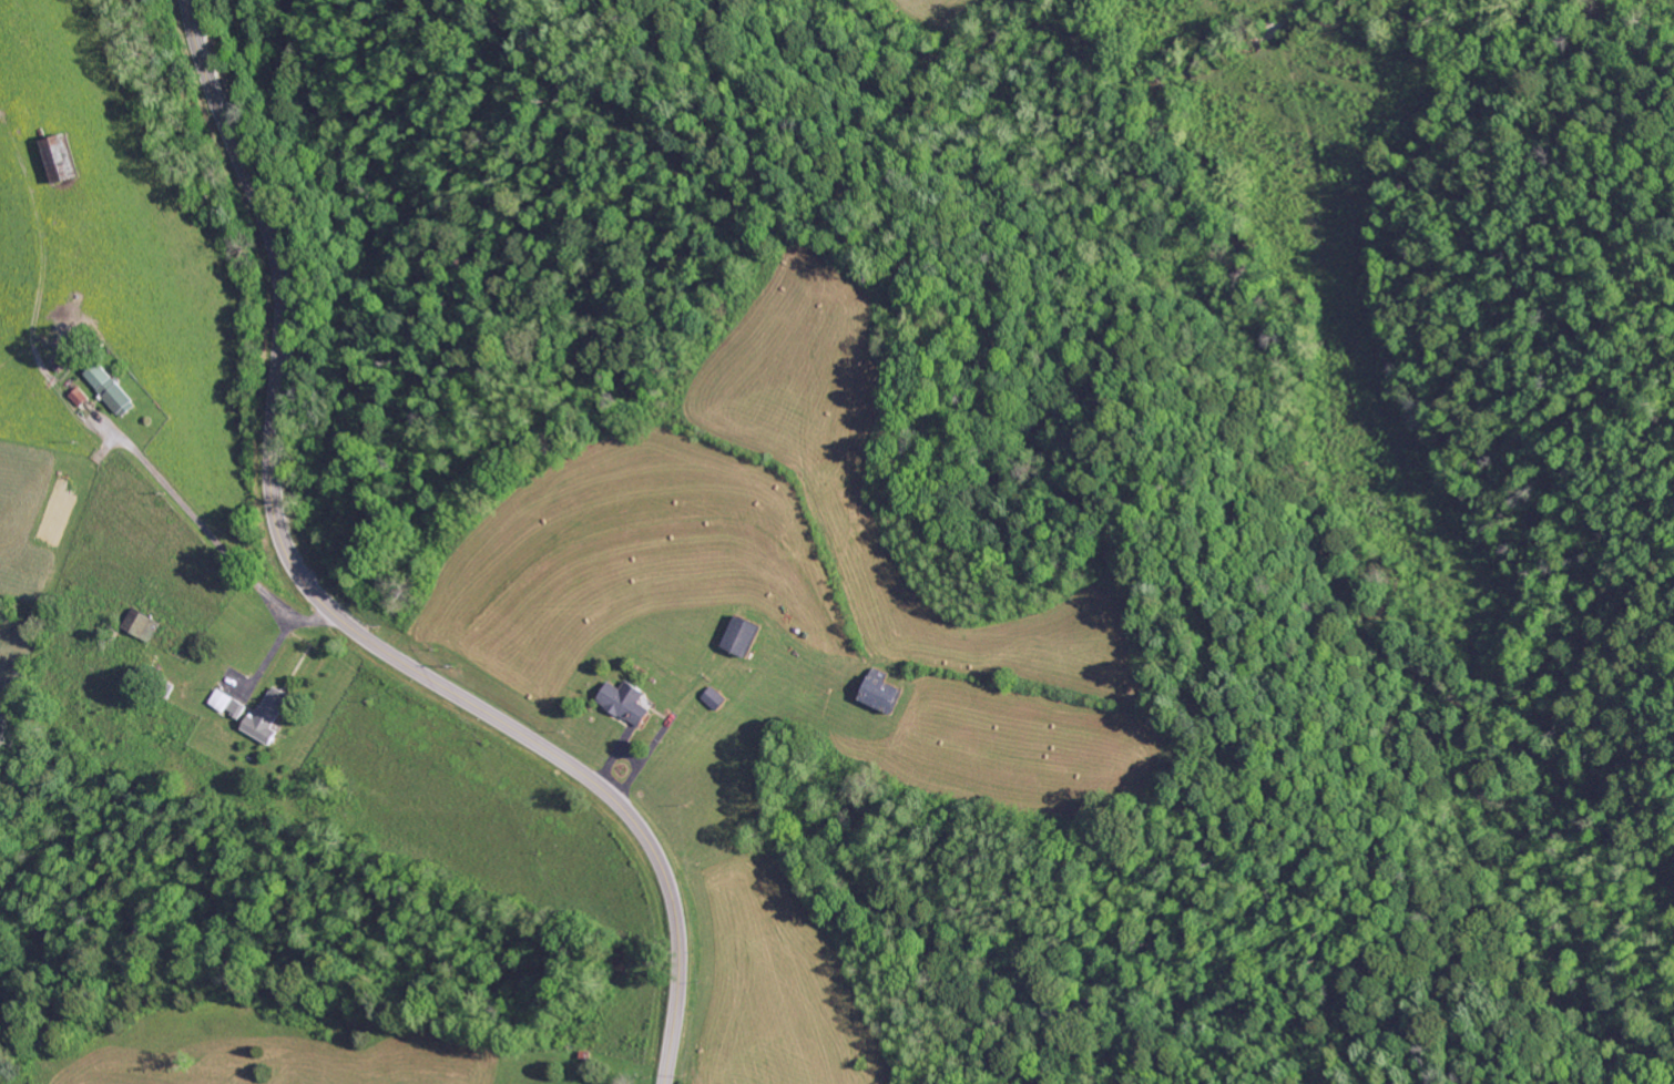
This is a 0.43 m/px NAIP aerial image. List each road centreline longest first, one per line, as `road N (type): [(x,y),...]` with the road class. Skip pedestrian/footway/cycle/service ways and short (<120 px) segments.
road 1 (secondary): [(665,1083),(677,1001),(677,923),(670,888),(635,825),(550,753),(357,633),(288,559),(272,454),(279,317),(271,255),(208,80),(191,0)]

